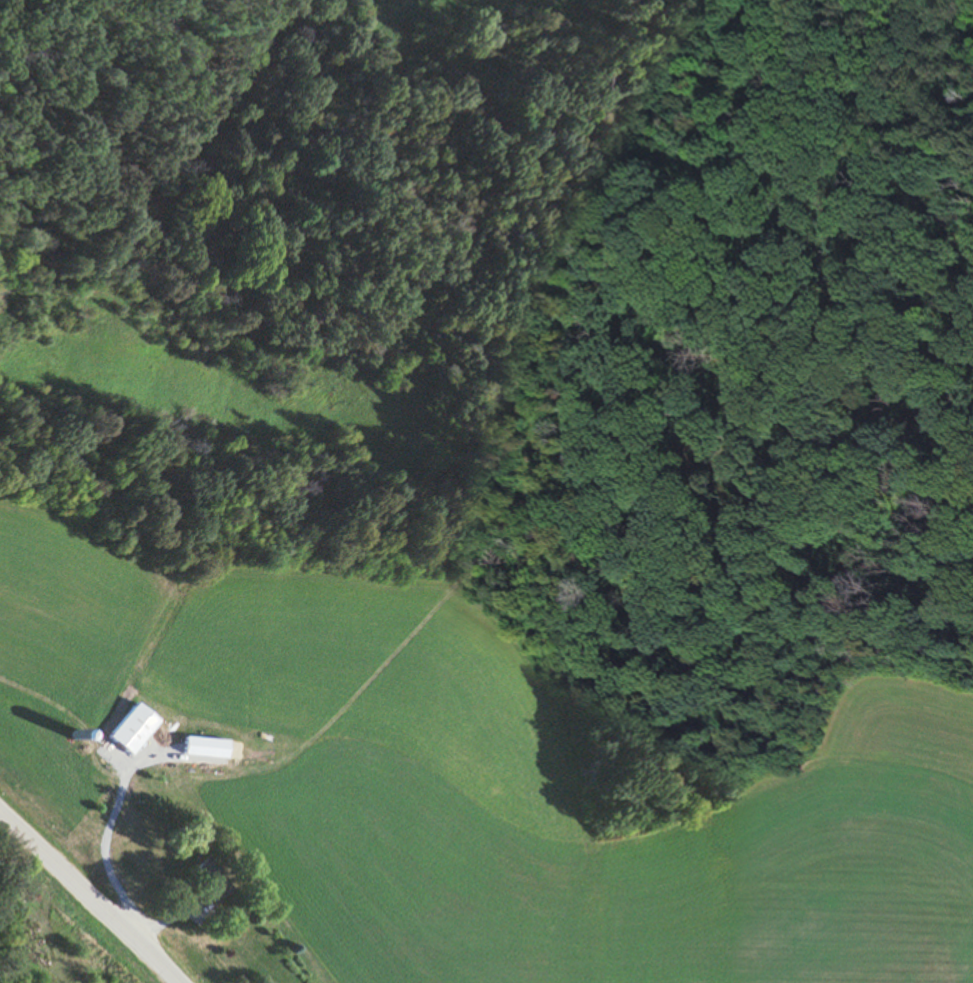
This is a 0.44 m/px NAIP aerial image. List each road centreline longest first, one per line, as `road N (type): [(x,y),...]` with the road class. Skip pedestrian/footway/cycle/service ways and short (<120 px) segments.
road 1 (secondary): [(175,982),(0,818)]

